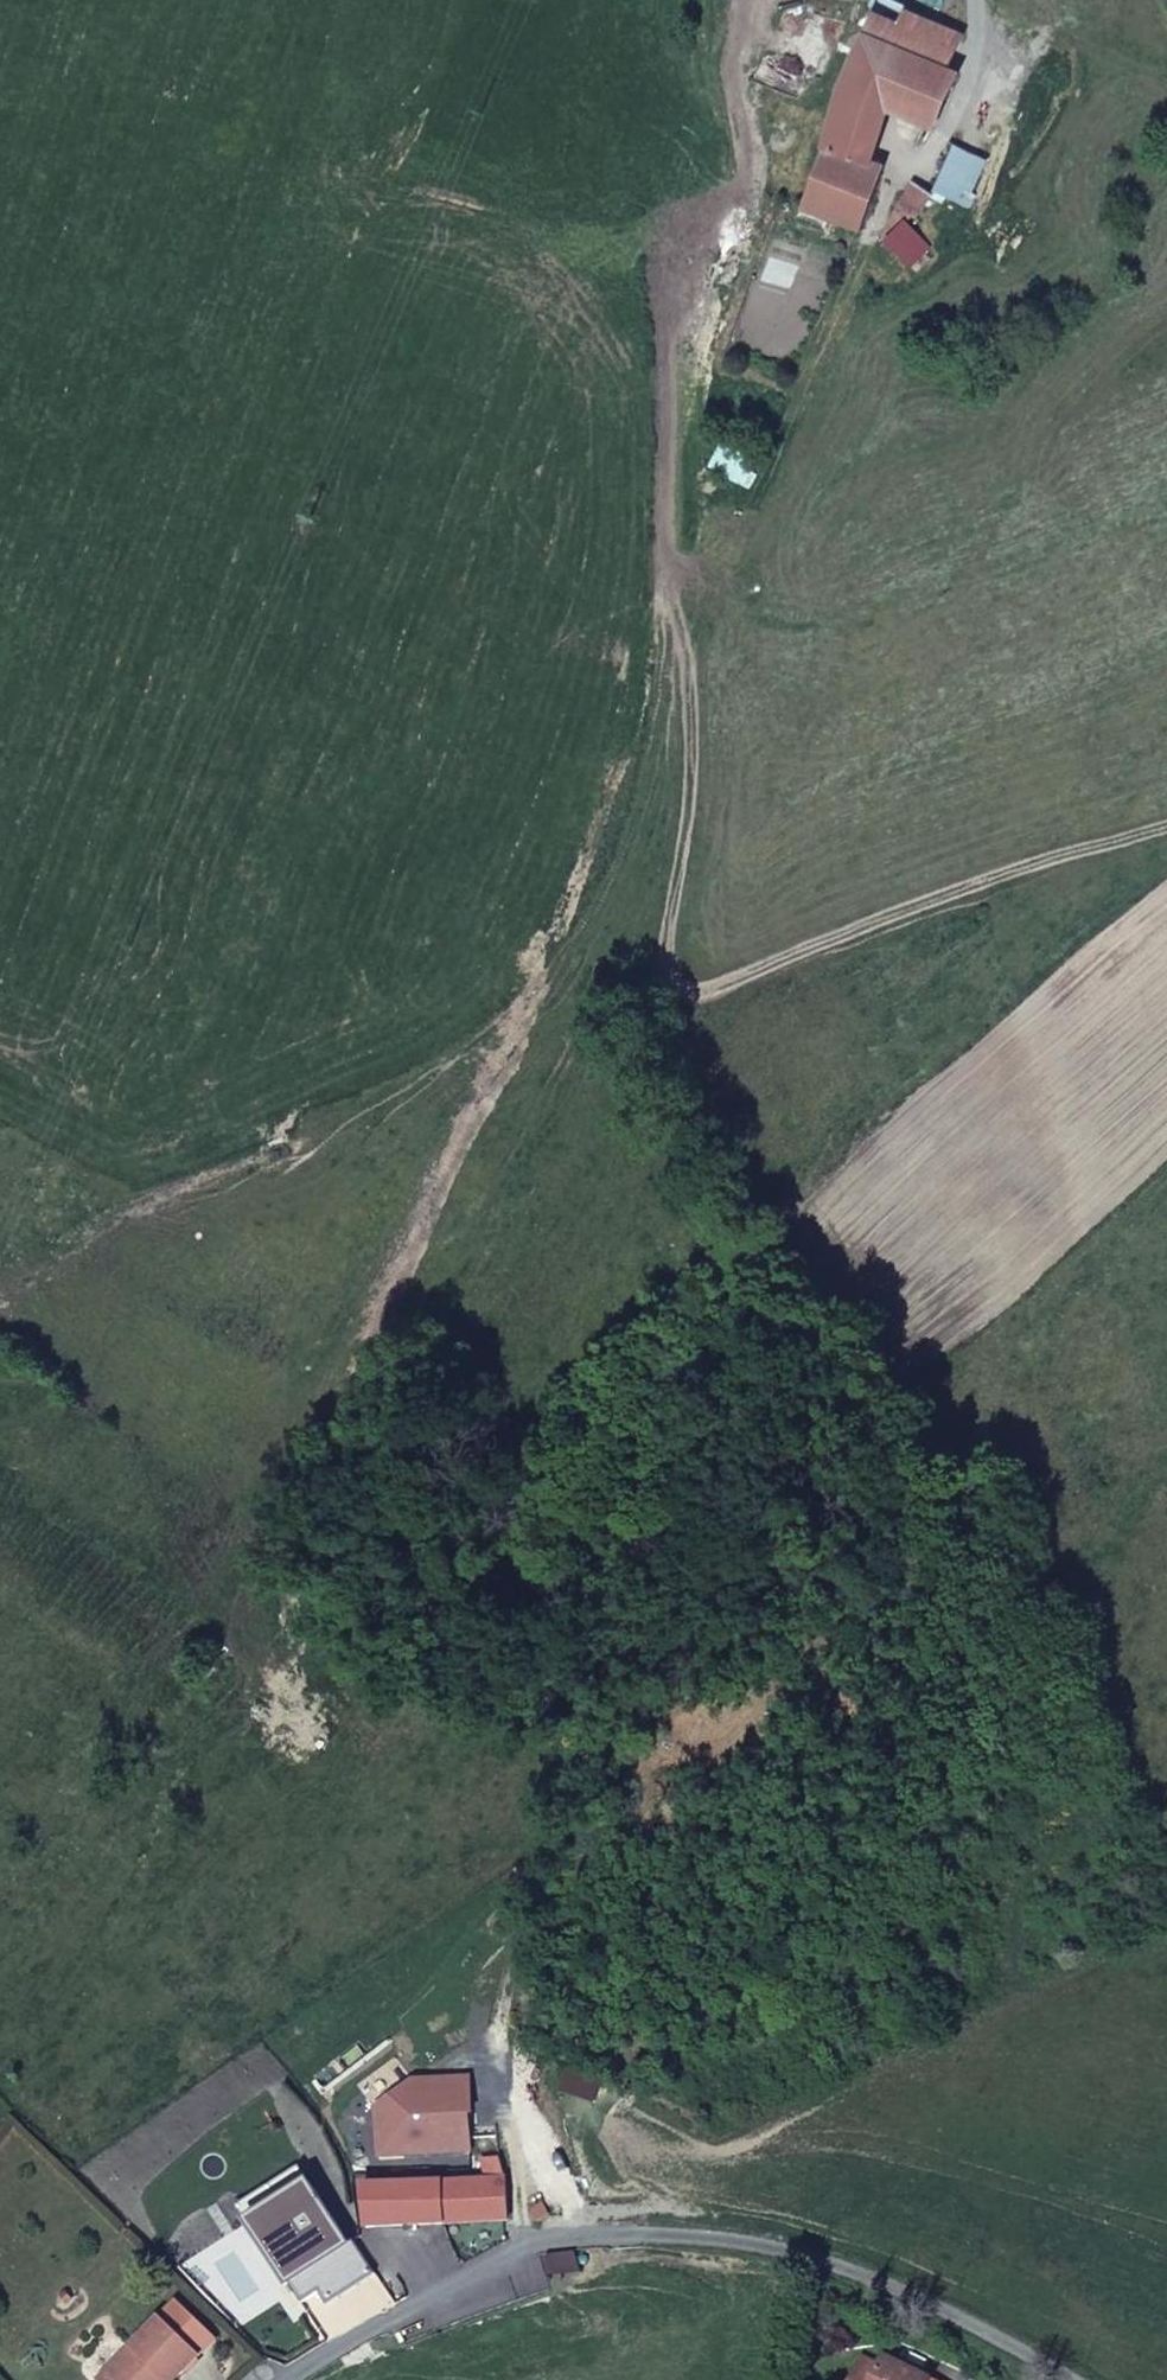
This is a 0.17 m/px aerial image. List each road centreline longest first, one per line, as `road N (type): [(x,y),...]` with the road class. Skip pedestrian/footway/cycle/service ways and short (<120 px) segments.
road 1 (track): [(520,2251),(498,2075),(576,1686),(772,1274)]
road 2 (residential): [(1060,2379),(932,2307),(820,2265),(691,2243),(520,2251),(293,2379)]

